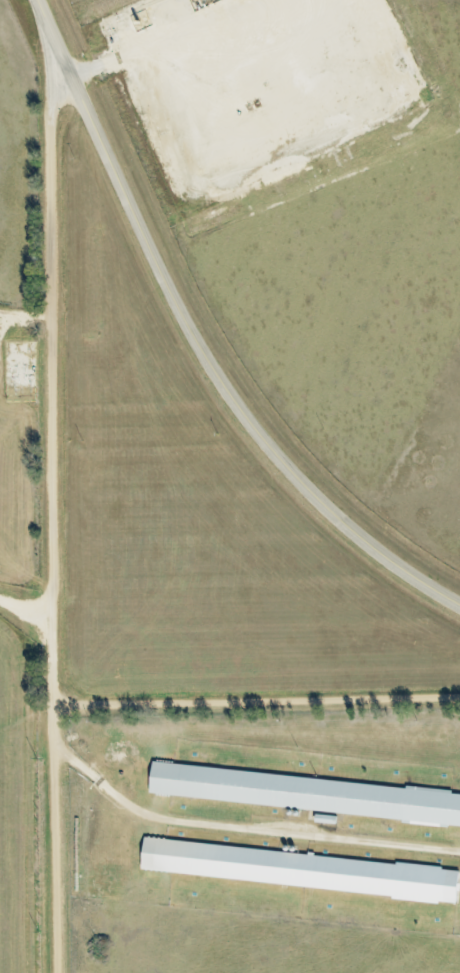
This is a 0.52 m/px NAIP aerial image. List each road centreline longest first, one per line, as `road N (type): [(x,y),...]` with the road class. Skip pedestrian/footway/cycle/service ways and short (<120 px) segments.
road 1 (tertiary): [(459,603),(349,526),(243,411),(40,0)]
road 2 (residential): [(65,708),(54,163),(62,48)]
road 3 (residential): [(65,708),(80,701),(459,697)]
road 4 (residential): [(62,972),(59,707),(65,708)]

